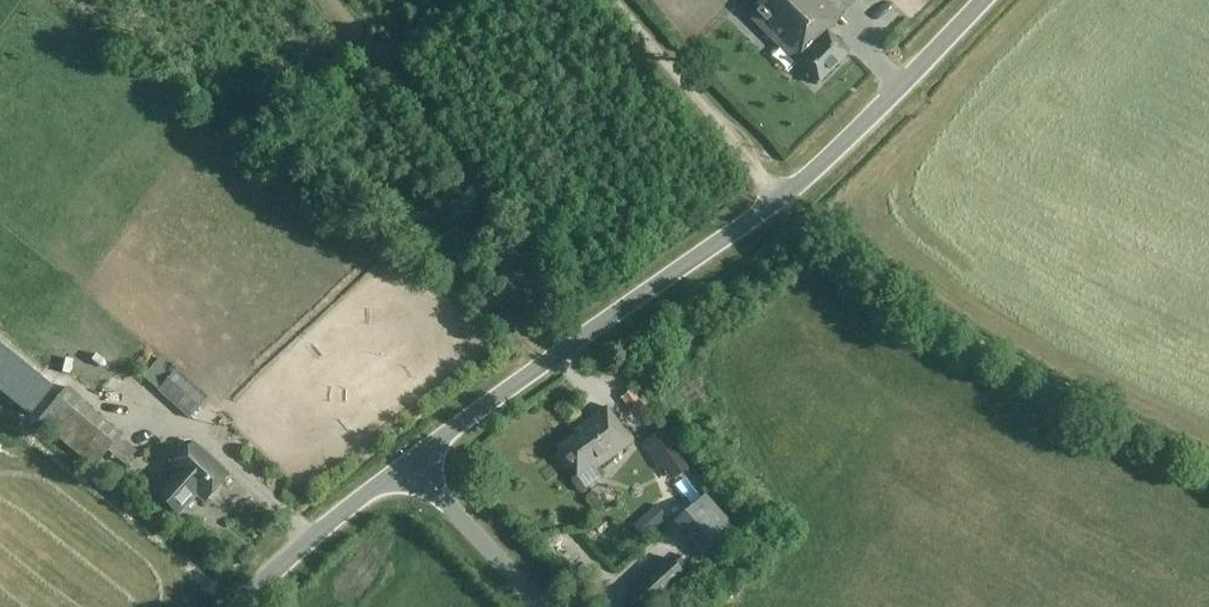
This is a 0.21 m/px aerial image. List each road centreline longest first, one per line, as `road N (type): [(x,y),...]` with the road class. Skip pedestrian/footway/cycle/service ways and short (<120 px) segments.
road 1 (unclassified): [(409,462),(806,178),(985,0)]
road 2 (track): [(541,367),(513,324),(531,263),(519,229),(323,0)]
road 3 (unclassified): [(236,606),(409,462)]
road 4 (unclassified): [(540,606),(409,462)]
road 5 (track): [(728,139),(612,0)]

